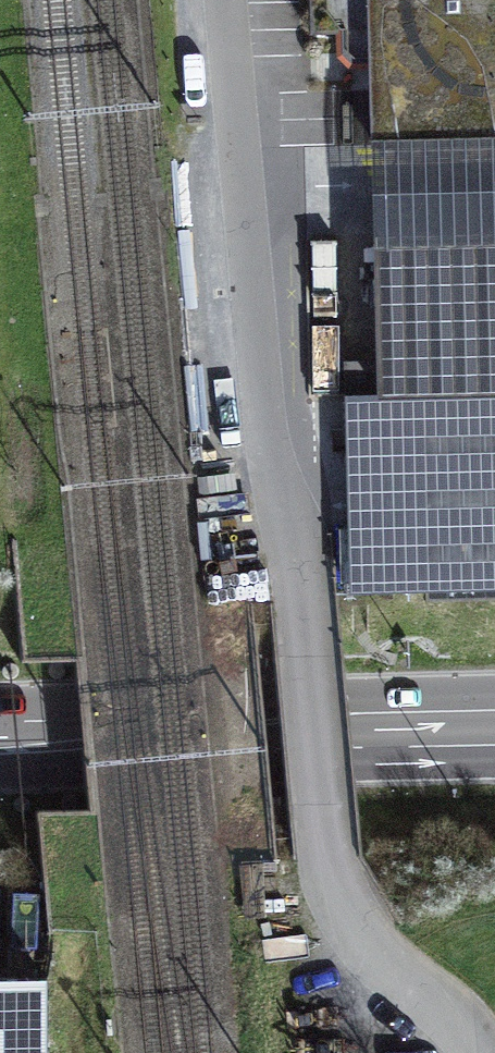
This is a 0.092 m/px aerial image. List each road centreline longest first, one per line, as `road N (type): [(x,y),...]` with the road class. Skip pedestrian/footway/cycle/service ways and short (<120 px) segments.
road 1 (residential): [(235,0),(253,327),(313,813),(355,935),(464,1018),(478,1052)]
road 2 (primary): [(0,743),(494,726)]

